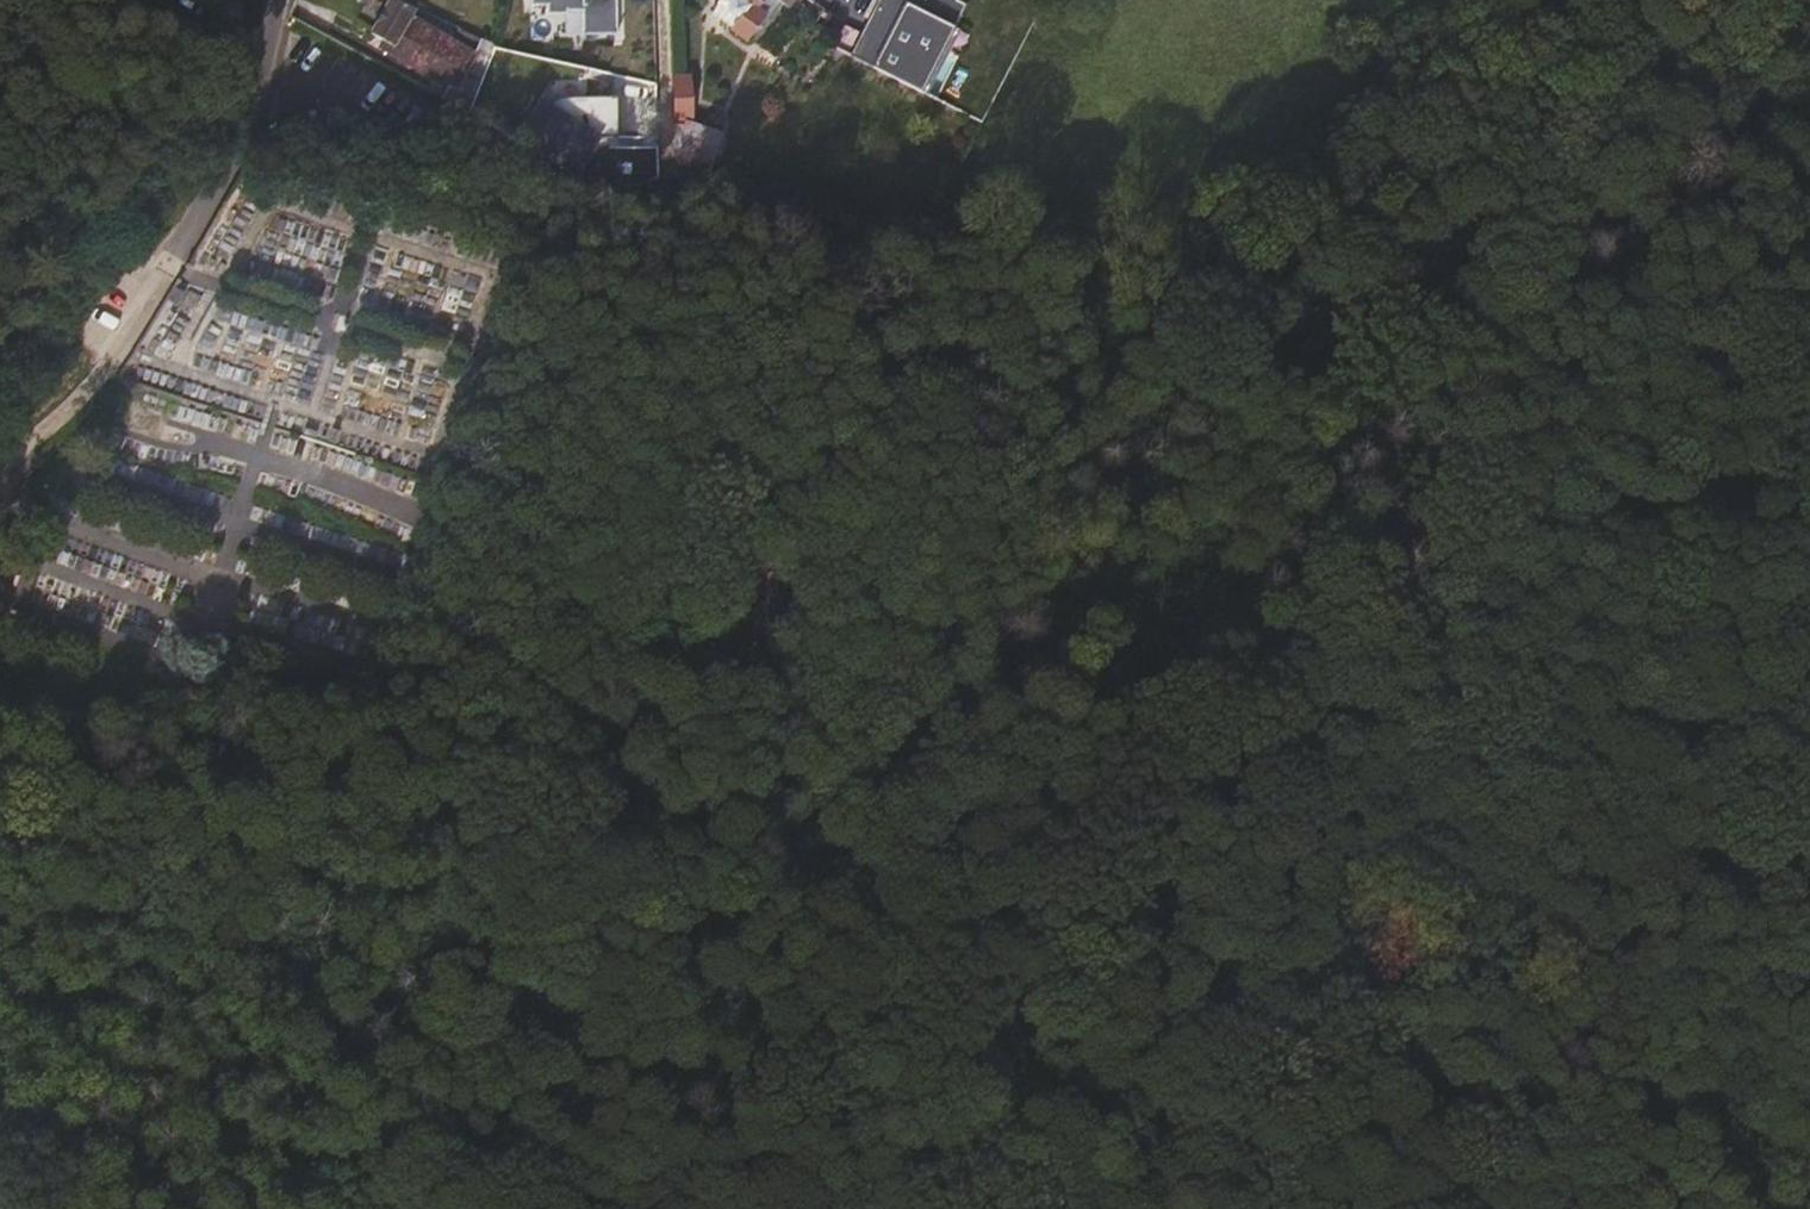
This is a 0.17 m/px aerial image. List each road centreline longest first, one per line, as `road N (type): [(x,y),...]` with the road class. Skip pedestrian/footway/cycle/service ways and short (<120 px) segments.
road 1 (unclassified): [(277,0),(260,85),(232,161),(67,412),(0,470)]
road 2 (residential): [(662,0),(666,159)]

